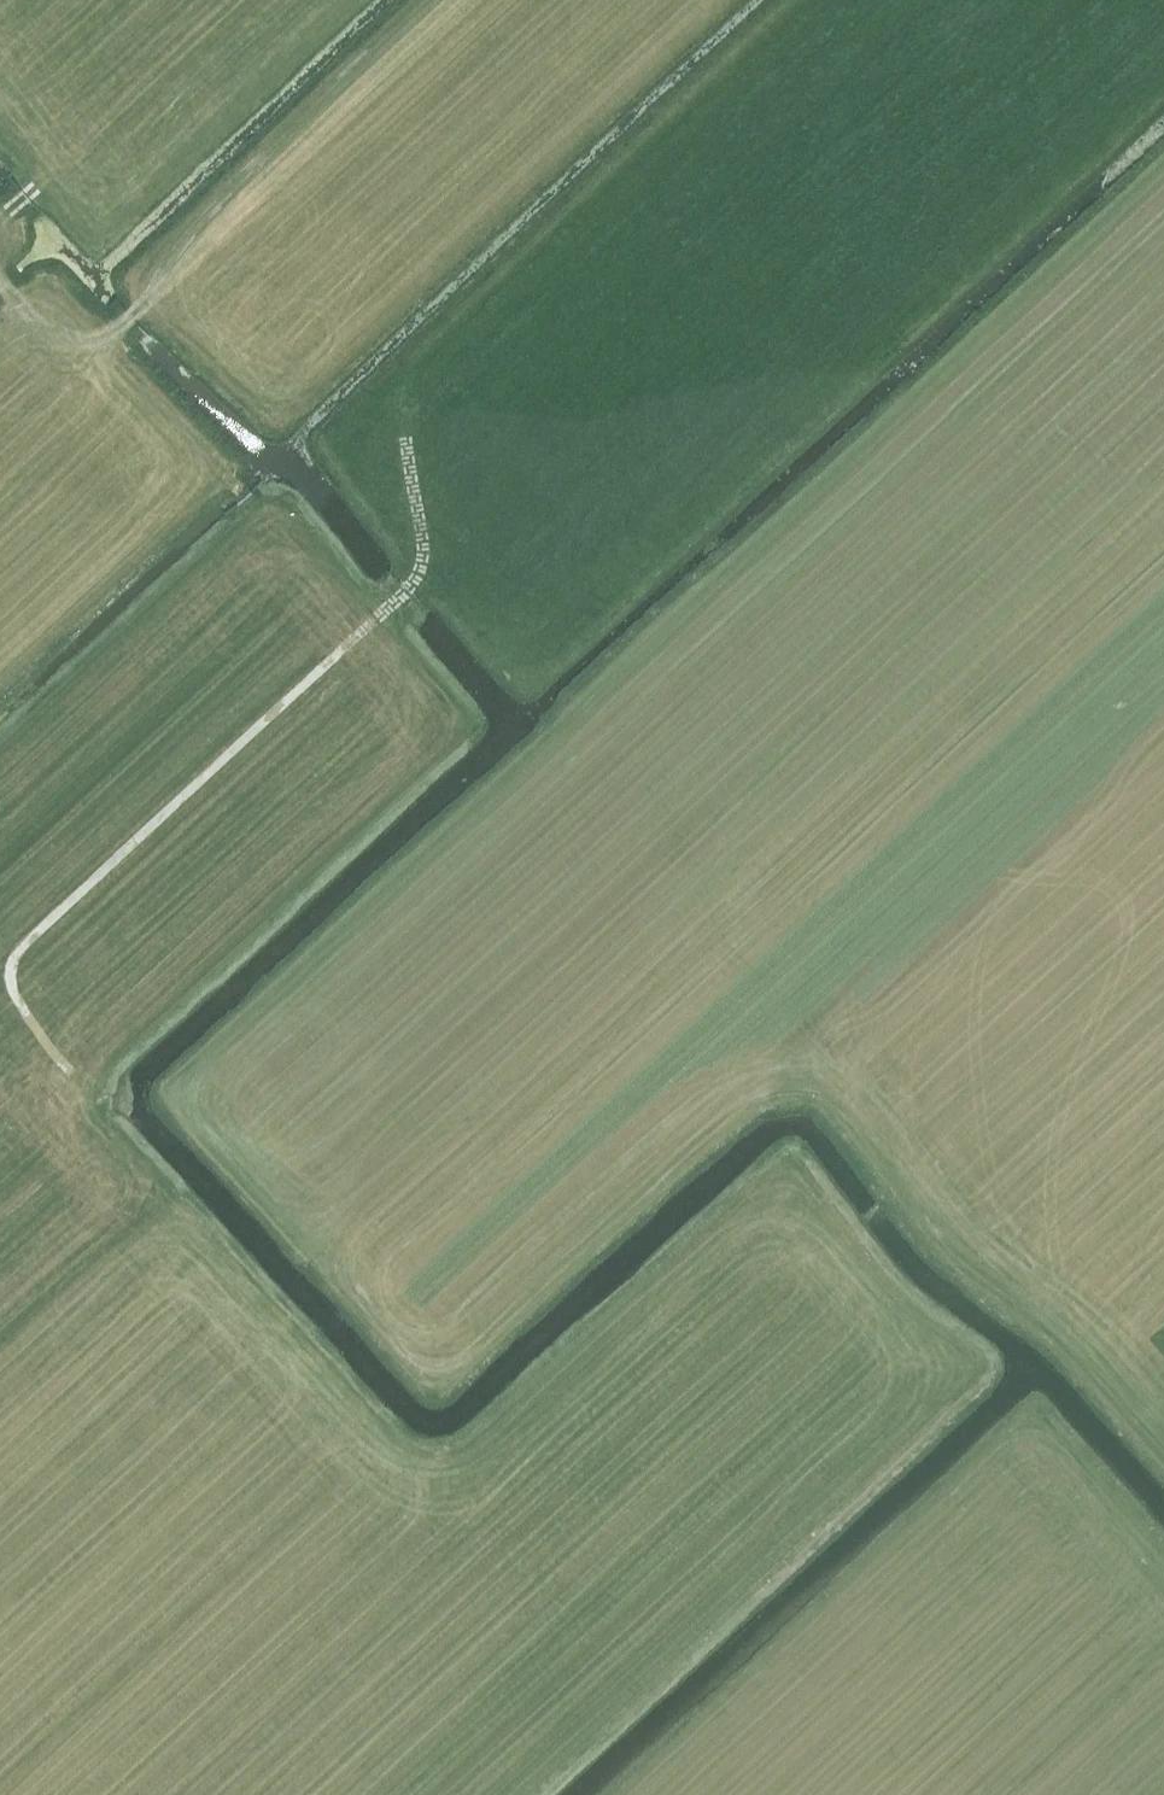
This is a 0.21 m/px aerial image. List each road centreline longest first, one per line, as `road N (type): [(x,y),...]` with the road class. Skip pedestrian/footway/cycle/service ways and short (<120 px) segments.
road 1 (track): [(435,1481),(90,1111),(12,971),(47,923),(380,617),(424,567),(405,434),(419,371),(812,0)]

